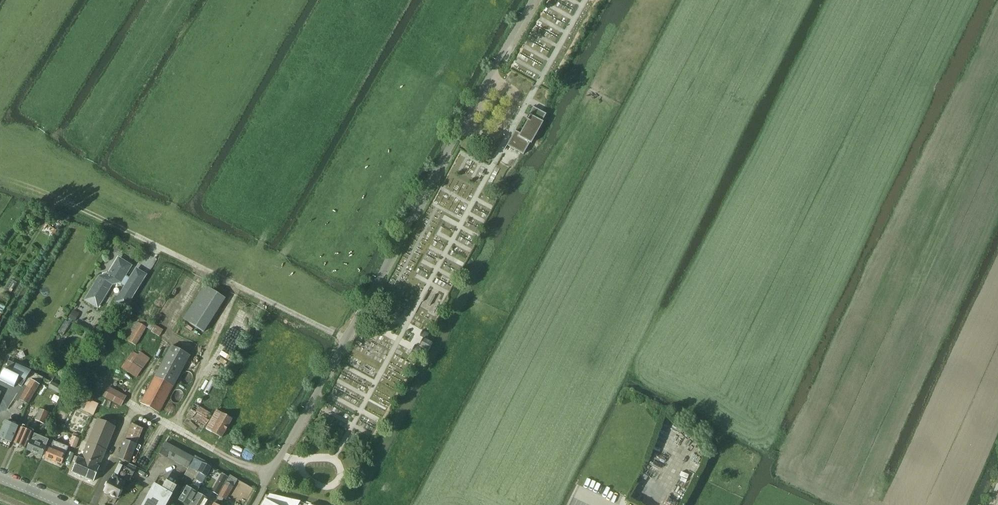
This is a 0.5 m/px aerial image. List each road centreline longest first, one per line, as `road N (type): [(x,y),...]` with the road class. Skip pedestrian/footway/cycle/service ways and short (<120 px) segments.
road 1 (unclassified): [(253,504),(532,0)]
road 2 (track): [(344,339),(41,190)]

